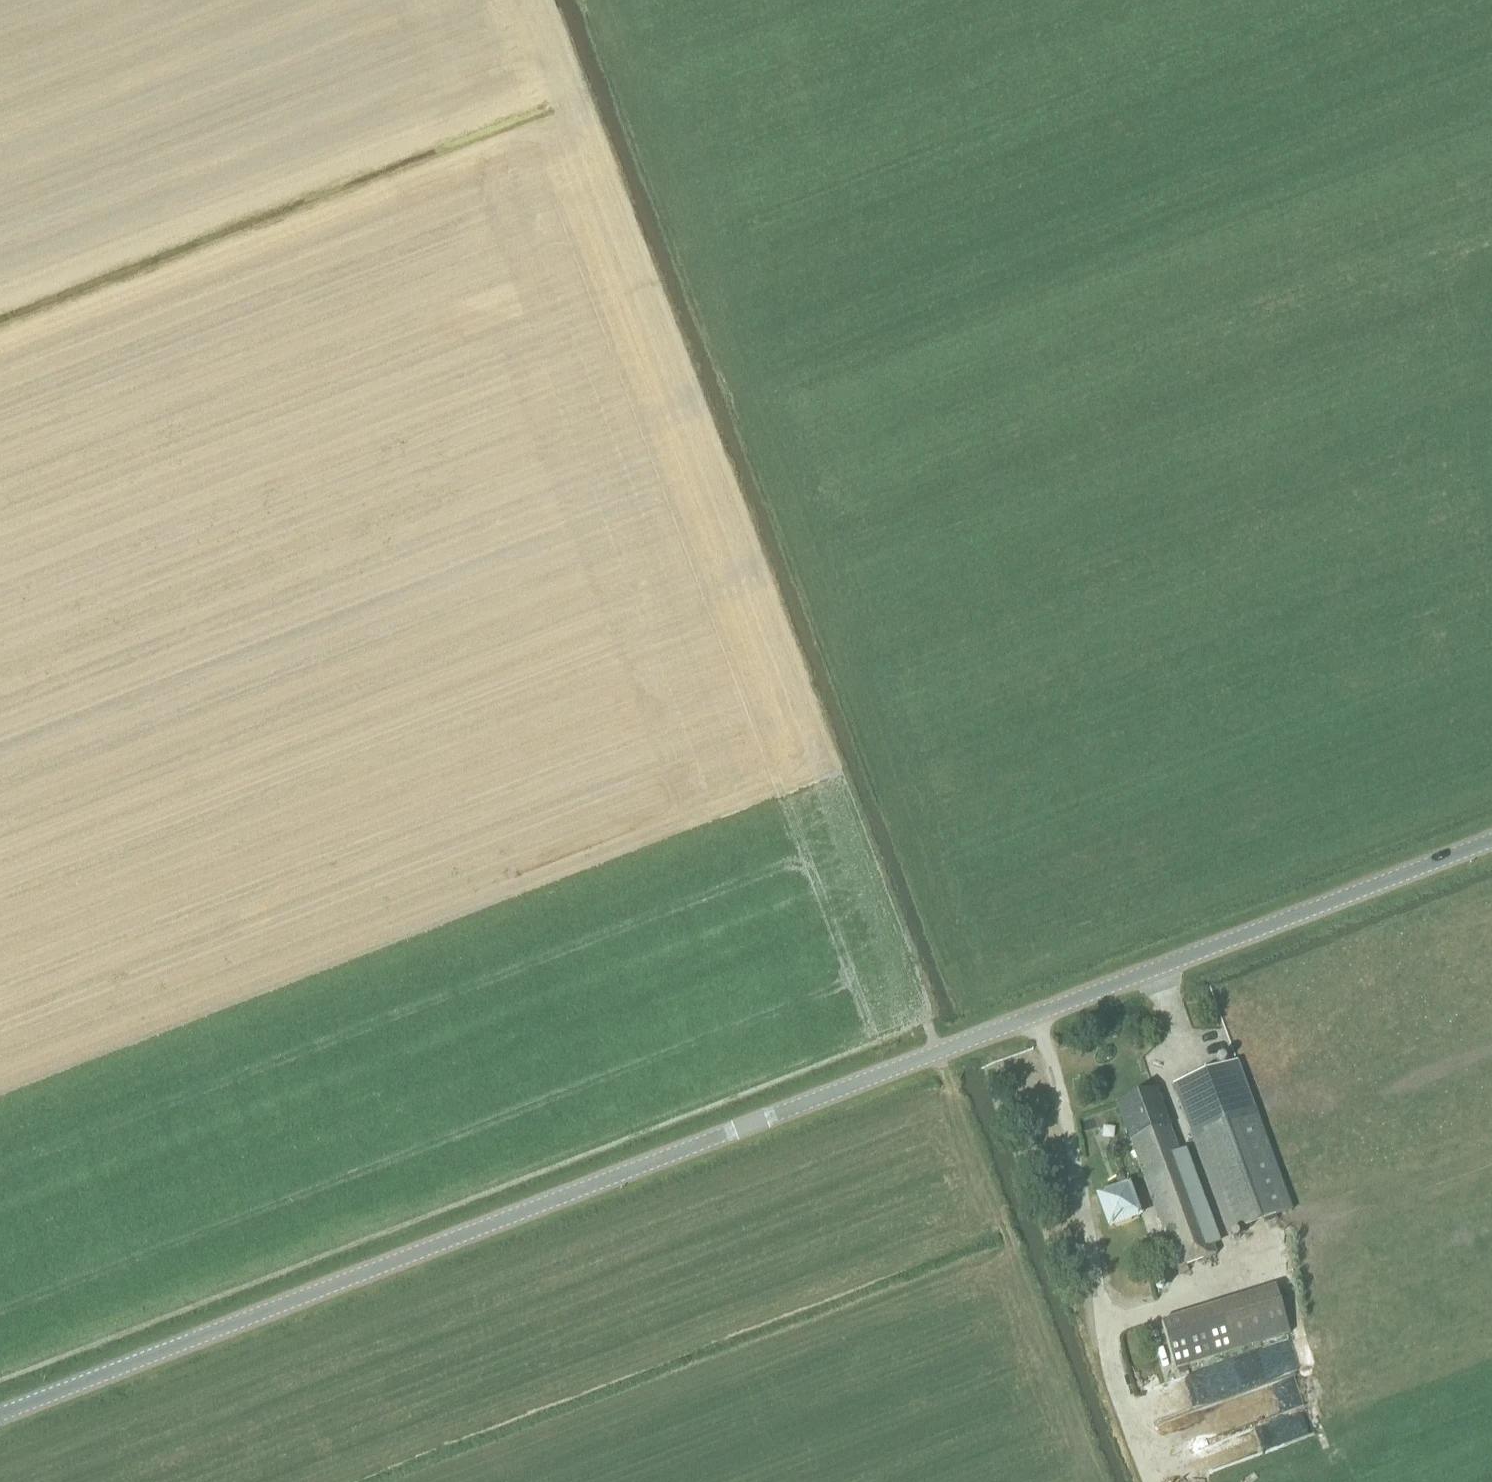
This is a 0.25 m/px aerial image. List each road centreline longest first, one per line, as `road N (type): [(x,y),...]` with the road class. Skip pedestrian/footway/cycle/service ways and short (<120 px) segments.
road 1 (tertiary): [(0,1417),(1491,844)]
road 2 (track): [(1033,1020),(1070,1127),(1113,1373),(1150,1481)]

